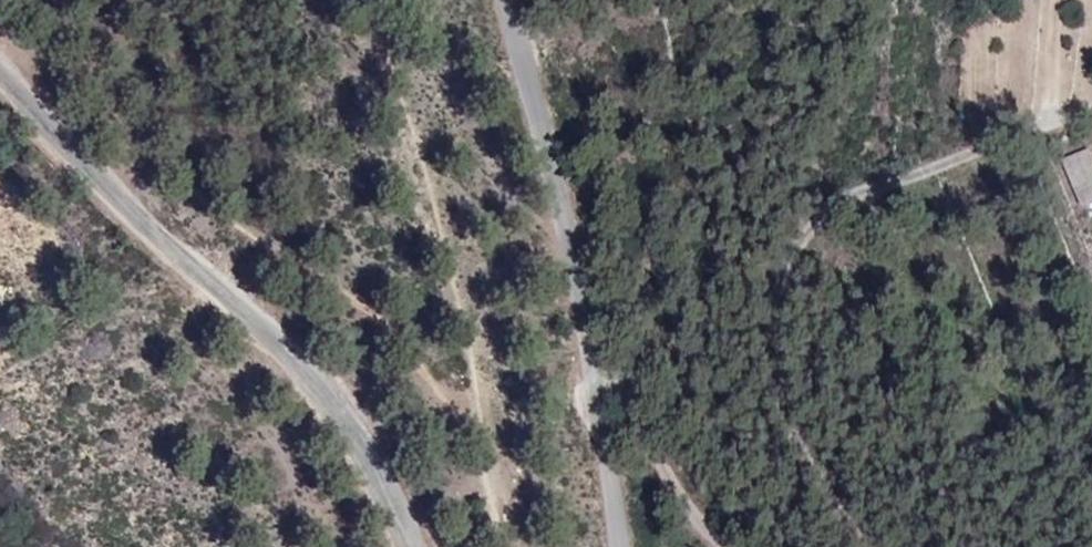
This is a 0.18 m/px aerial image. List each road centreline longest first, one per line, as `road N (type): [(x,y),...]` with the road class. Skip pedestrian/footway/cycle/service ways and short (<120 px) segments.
road 1 (unclassified): [(416,546),(282,355),(69,154),(0,67)]
road 2 (track): [(508,546),(470,358),(356,0)]
road 3 (unclassified): [(497,0),(595,309),(630,546)]

